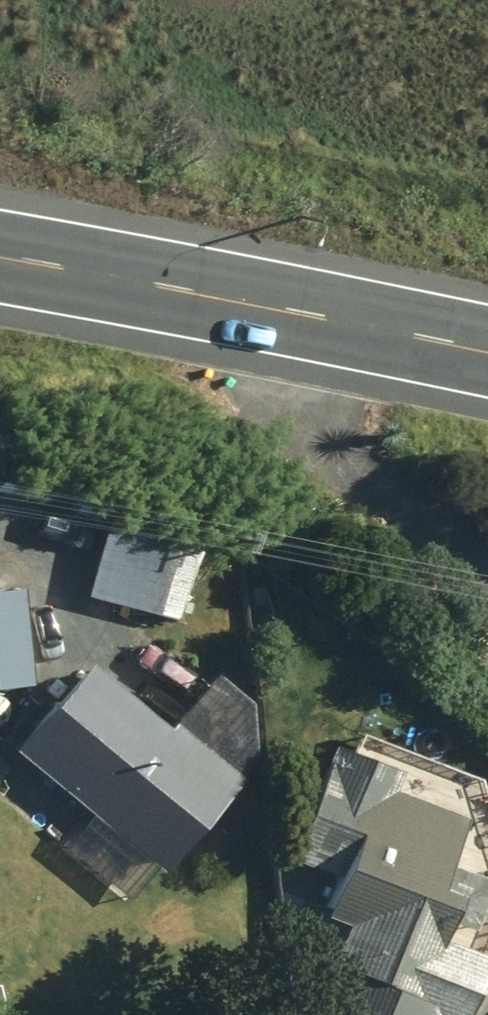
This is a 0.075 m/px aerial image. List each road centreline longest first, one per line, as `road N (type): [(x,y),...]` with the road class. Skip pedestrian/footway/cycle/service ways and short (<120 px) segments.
road 1 (residential): [(487,558),(330,474),(305,437),(311,316)]
road 2 (primary): [(311,316),(0,261)]
road 3 (primary): [(487,353),(311,316)]

